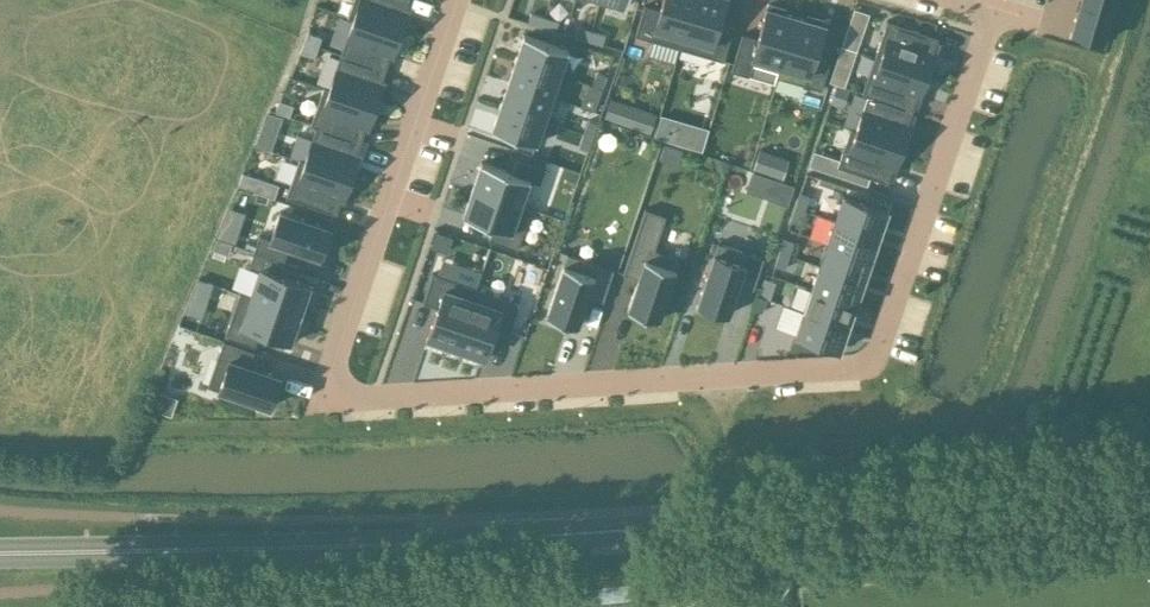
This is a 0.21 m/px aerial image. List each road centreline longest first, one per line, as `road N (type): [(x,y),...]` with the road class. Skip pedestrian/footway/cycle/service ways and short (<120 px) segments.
road 1 (residential): [(966,0),(999,10),(869,366),(368,395),(346,366),(346,322),(401,165)]
road 2 (tertiary): [(97,553),(550,542),(1149,489)]
road 3 (residential): [(401,165),(457,0)]

